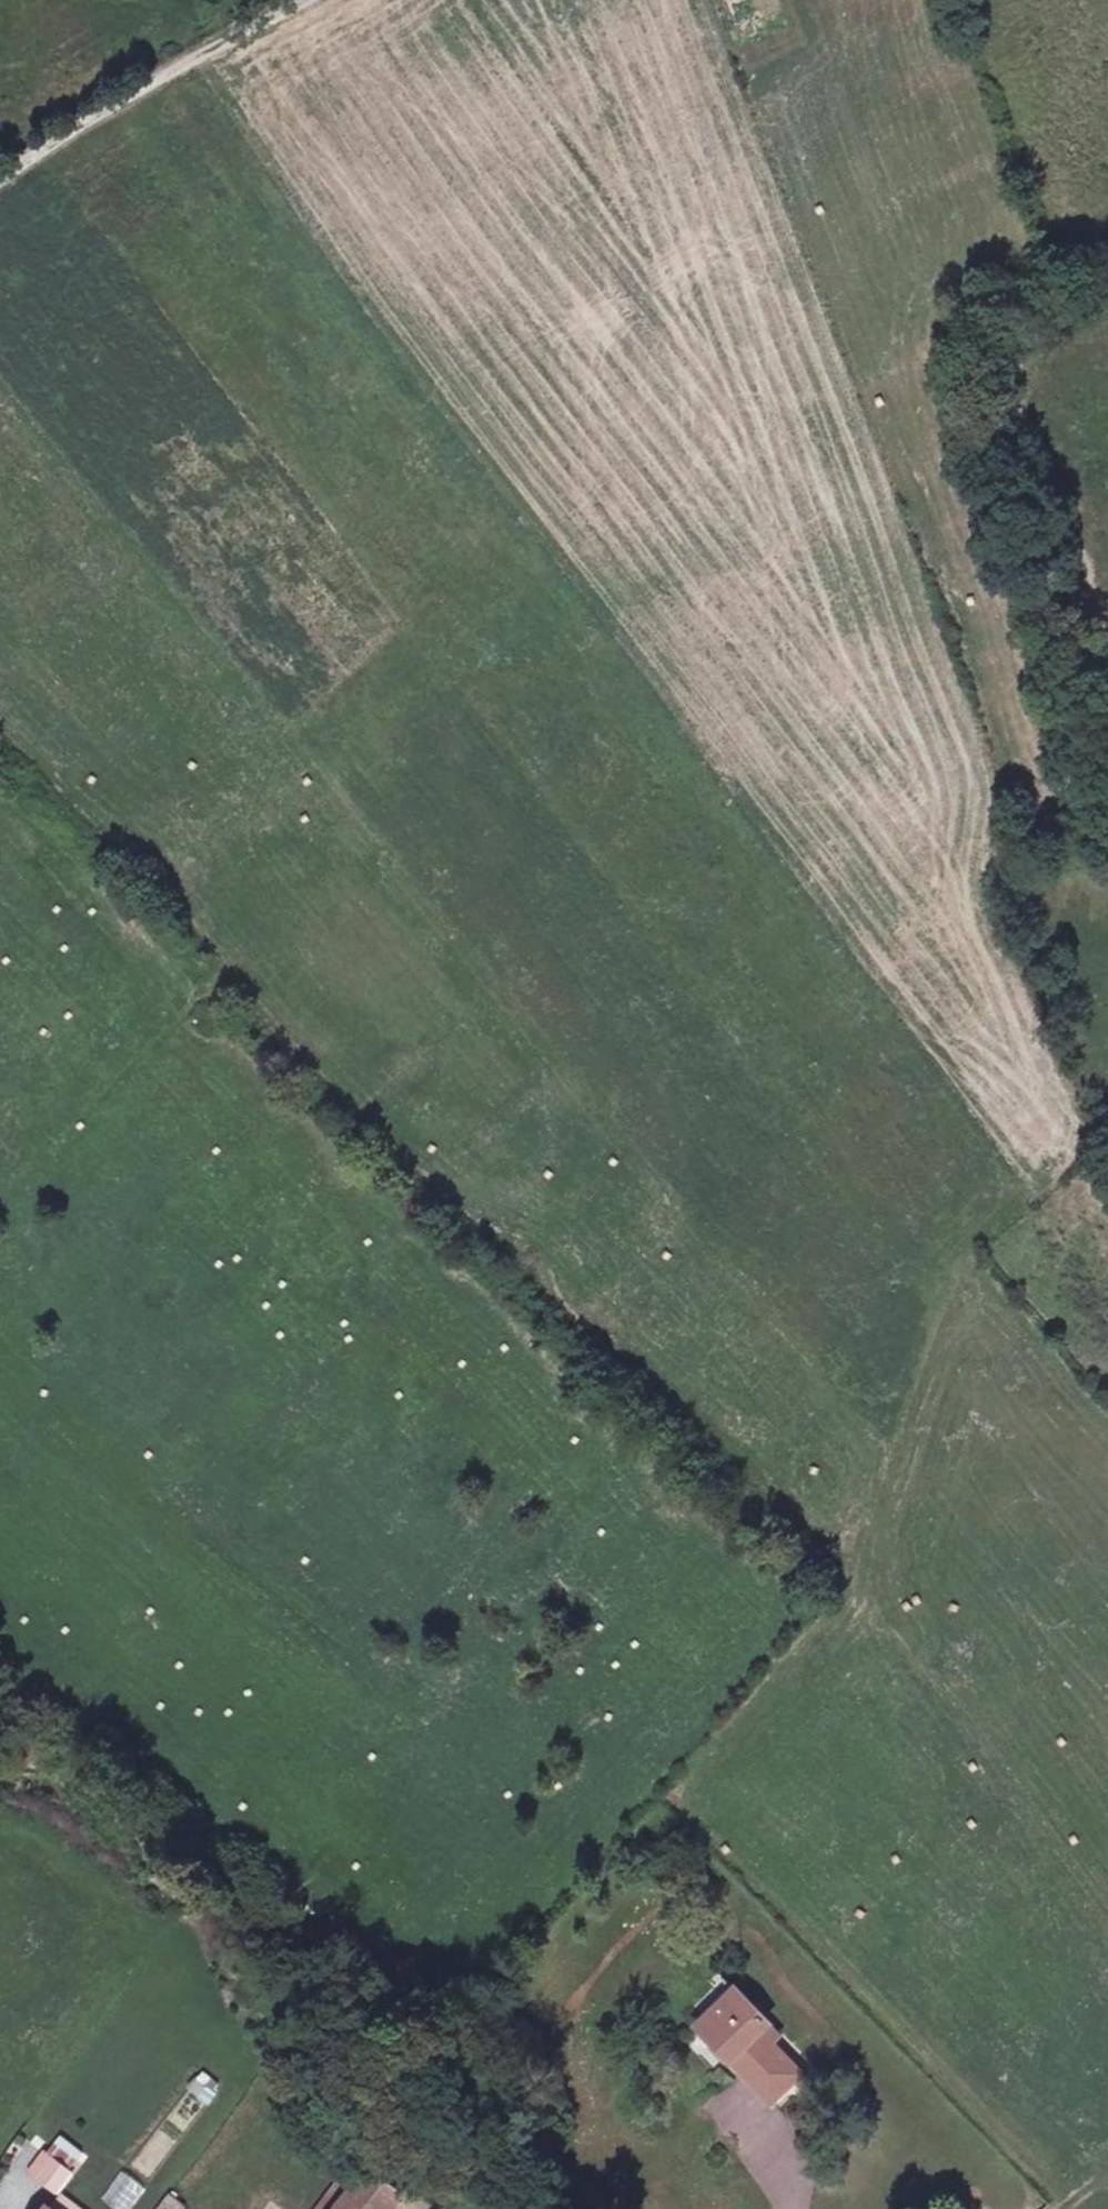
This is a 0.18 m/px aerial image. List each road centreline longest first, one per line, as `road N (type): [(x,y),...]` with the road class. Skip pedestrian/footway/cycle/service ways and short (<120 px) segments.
road 1 (track): [(0,178),(55,138),(309,0)]

